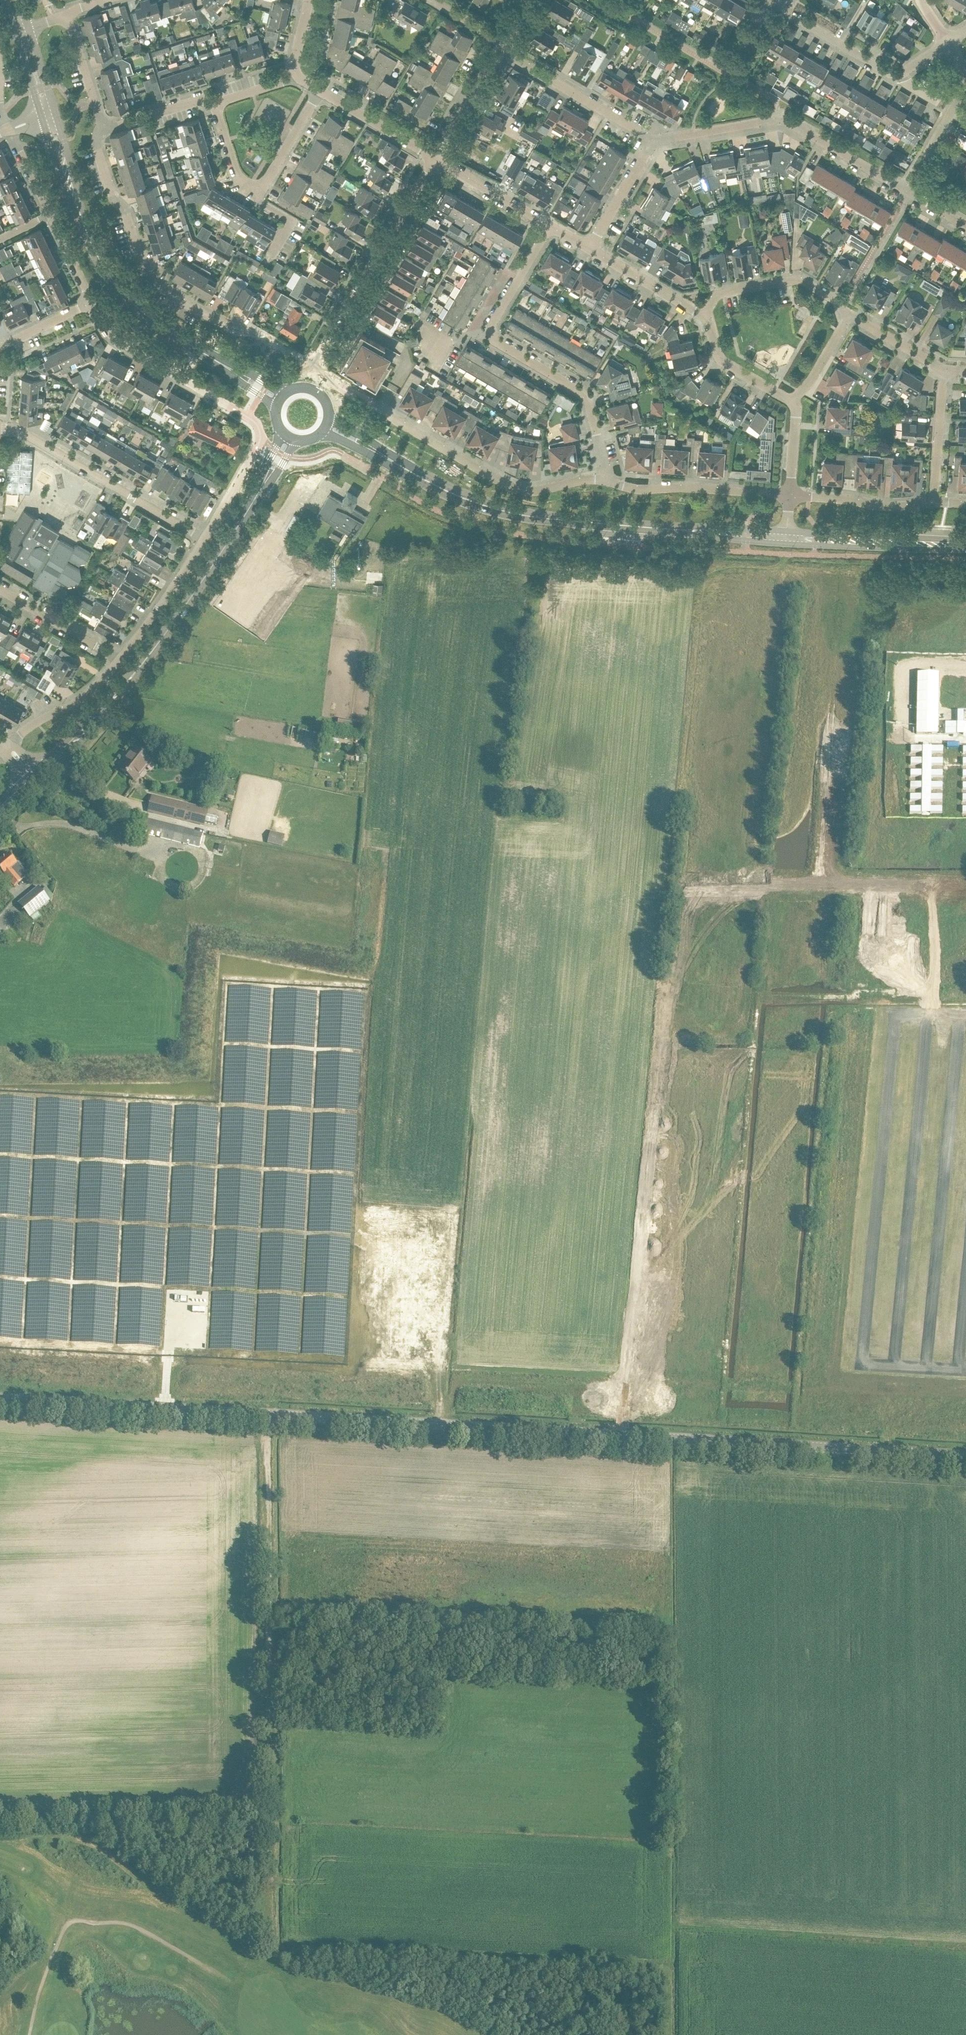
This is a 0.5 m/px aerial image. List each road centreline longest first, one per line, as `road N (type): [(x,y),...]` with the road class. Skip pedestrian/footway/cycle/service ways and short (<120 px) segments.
road 1 (unclassified): [(965,1454),(0,1398)]
road 2 (track): [(271,1414),(273,1940)]
road 3 (residential): [(312,364),(236,332),(151,282),(99,150),(104,124)]
road 4 (secondary): [(707,532),(494,508),(374,450)]
road 5 (residential): [(204,539),(257,447),(258,427),(111,336),(92,303)]
road 6 (residential): [(605,480),(584,393),(498,343),(491,330),(550,225)]
road 7 (secondary): [(81,736),(161,641),(262,486)]
road 8 (residential): [(605,480),(523,491),(373,407)]
road 9 (secondary): [(217,360),(148,319),(117,283),(69,180)]
road 10 (residential): [(312,364),(435,158)]
road 11 (residential): [(204,539),(22,431),(0,428)]
road 12 (residential): [(965,226),(773,119)]
road 13 (residential): [(215,104),(238,176),(257,186),(320,91)]
road 14 (residential): [(92,303),(8,129)]
road 15 (residential): [(790,495),(648,490),(605,480)]
road 16 (residential): [(656,142),(500,49)]
road 17 (residential): [(851,315),(801,280),(718,294),(705,315)]
road 18 (residential): [(901,74),(890,74),(776,0)]
road 19 (residential): [(120,659),(204,539)]
road 20 (residential): [(934,503),(888,508),(790,495)]
road 21 (residential): [(7,747),(86,696),(120,659)]
road 22 (residential): [(120,659),(0,590)]
road 23 (residential): [(705,315),(589,248)]
road 24 (residential): [(934,503),(943,370)]
road 25 (residential): [(435,158),(320,91)]
road 26 (residential): [(550,225),(435,158)]
road 27 (residential): [(705,315),(722,361),(792,401)]
road 28 (residential): [(435,158),(500,49)]
road 29 (residential): [(589,248),(656,142)]
road 30 (residential): [(656,142),(773,119)]

